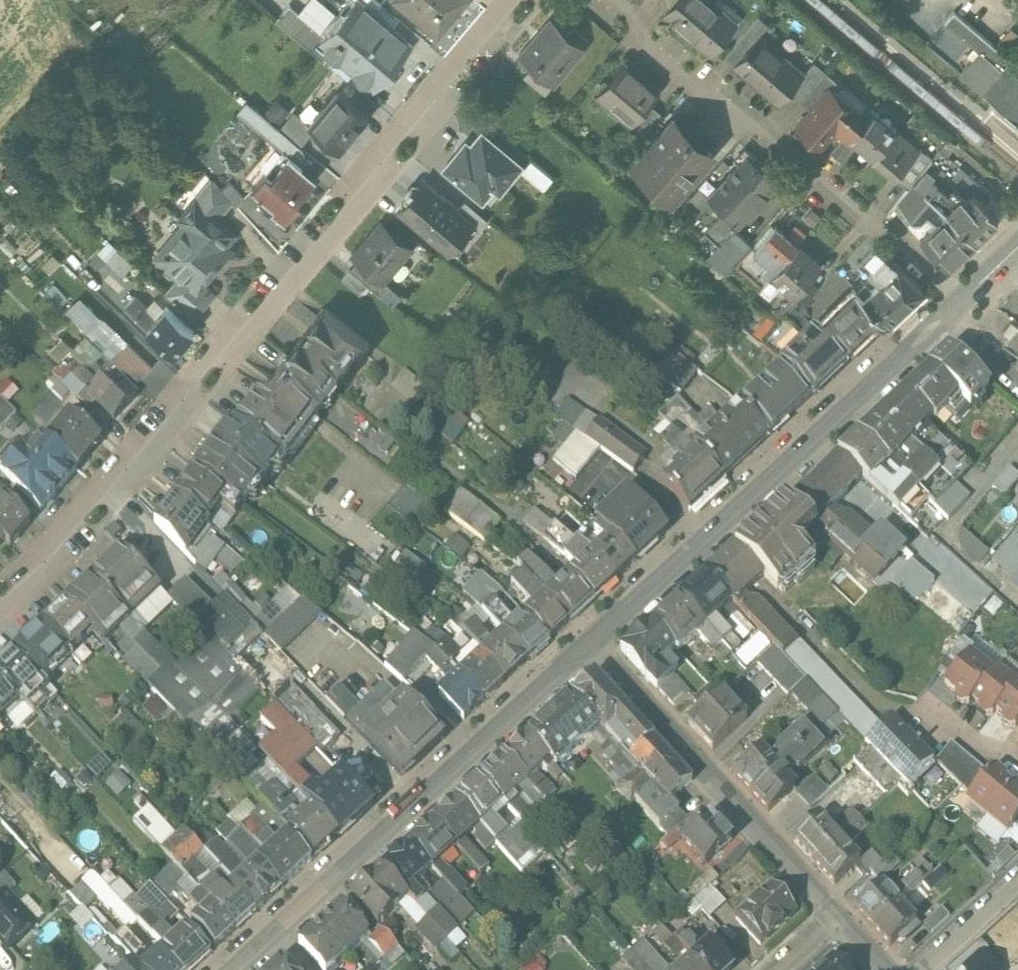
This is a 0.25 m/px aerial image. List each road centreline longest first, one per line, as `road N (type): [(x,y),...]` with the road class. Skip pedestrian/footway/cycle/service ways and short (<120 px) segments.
road 1 (residential): [(522,0),(128,469),(44,561),(0,595)]
road 2 (tertiary): [(595,642),(238,969)]
road 3 (tertiary): [(943,314),(595,642)]
road 4 (residential): [(606,0),(958,300)]
road 5 (residential): [(595,642),(837,914)]
road 6 (residential): [(930,969),(1017,882)]

